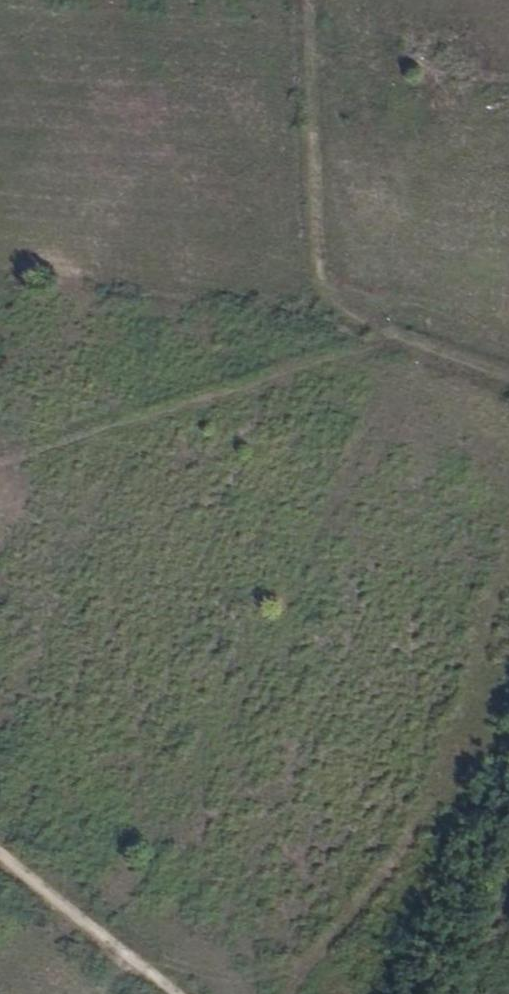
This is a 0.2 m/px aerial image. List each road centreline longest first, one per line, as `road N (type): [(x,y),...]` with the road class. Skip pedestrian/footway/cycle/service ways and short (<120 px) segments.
road 1 (track): [(313,0),(319,255),(329,296),(372,329),(508,372)]
road 2 (track): [(290,993),(404,849),(445,773),(508,559)]
road 3 (track): [(165,993),(0,853)]
road 4 (track): [(508,452),(479,419),(423,381),(397,337)]

